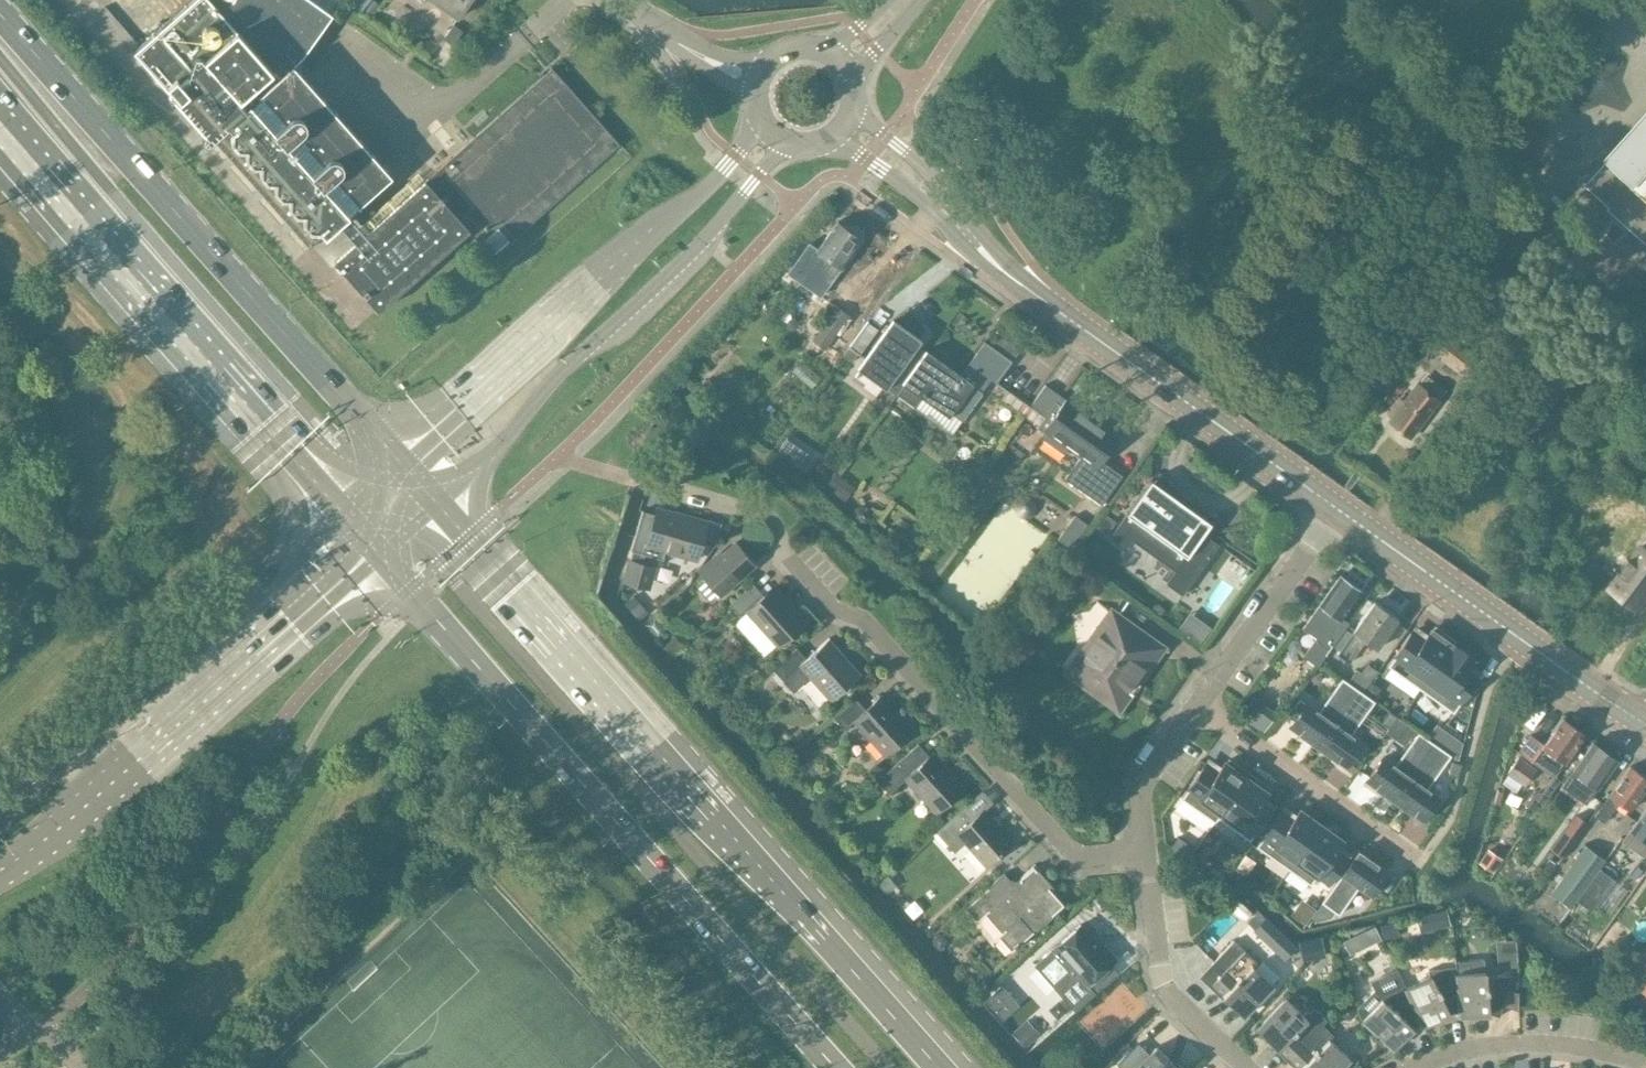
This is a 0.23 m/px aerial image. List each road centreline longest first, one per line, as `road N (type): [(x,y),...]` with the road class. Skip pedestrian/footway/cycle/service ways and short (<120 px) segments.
road 1 (secondary): [(938,1067),(440,507)]
road 2 (secondary): [(380,558),(840,1067)]
road 3 (residential): [(1144,856),(1080,861),(866,621),(832,610),(786,557),(766,516),(649,483)]
road 4 (tertiary): [(1339,510),(994,264),(925,185),(845,122)]
road 5 (secondary): [(404,466),(0,13)]
road 6 (secondary): [(0,128),(343,516)]
road 7 (tertiary): [(440,507),(487,466),(564,366),(709,239),(792,142)]
road 8 (tertiary): [(763,120),(640,248),(404,466)]
road 9 (tertiary): [(0,872),(380,558)]
road 10 (tertiary): [(343,516),(0,825)]
road 11 (tertiary): [(1645,724),(1339,510)]
road 12 (residential): [(1412,851),(1194,709)]
road 13 (residential): [(1245,1067),(1165,992),(1144,856)]
road 14 (residential): [(1194,709),(1339,510)]
road 15 (residential): [(1415,1067),(1508,1043),(1579,1046),(1645,1067)]
road 16 (residential): [(1144,856),(1140,790),(1194,709)]
road 17 (unclassified): [(758,81),(693,52),(623,0)]

